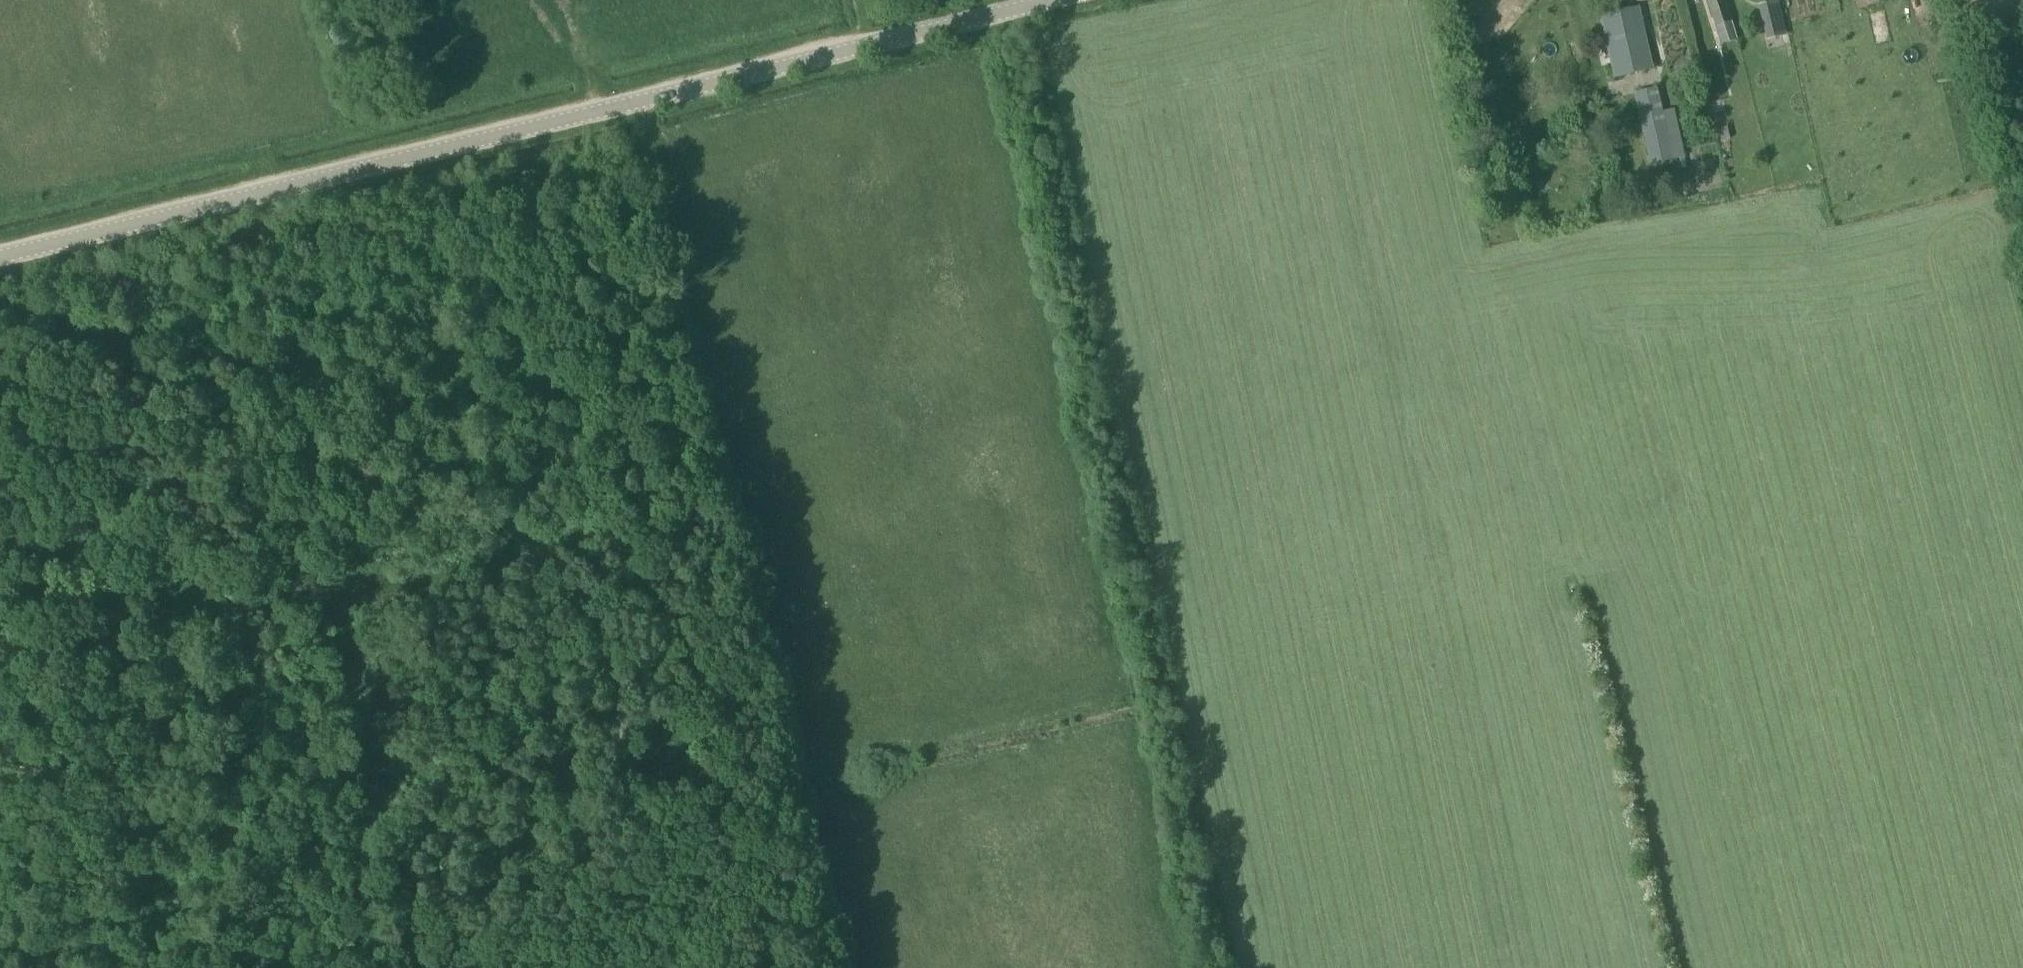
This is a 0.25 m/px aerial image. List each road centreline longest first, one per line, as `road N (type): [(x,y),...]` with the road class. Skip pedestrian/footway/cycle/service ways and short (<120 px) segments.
road 1 (tertiary): [(0,257),(1055,0)]

